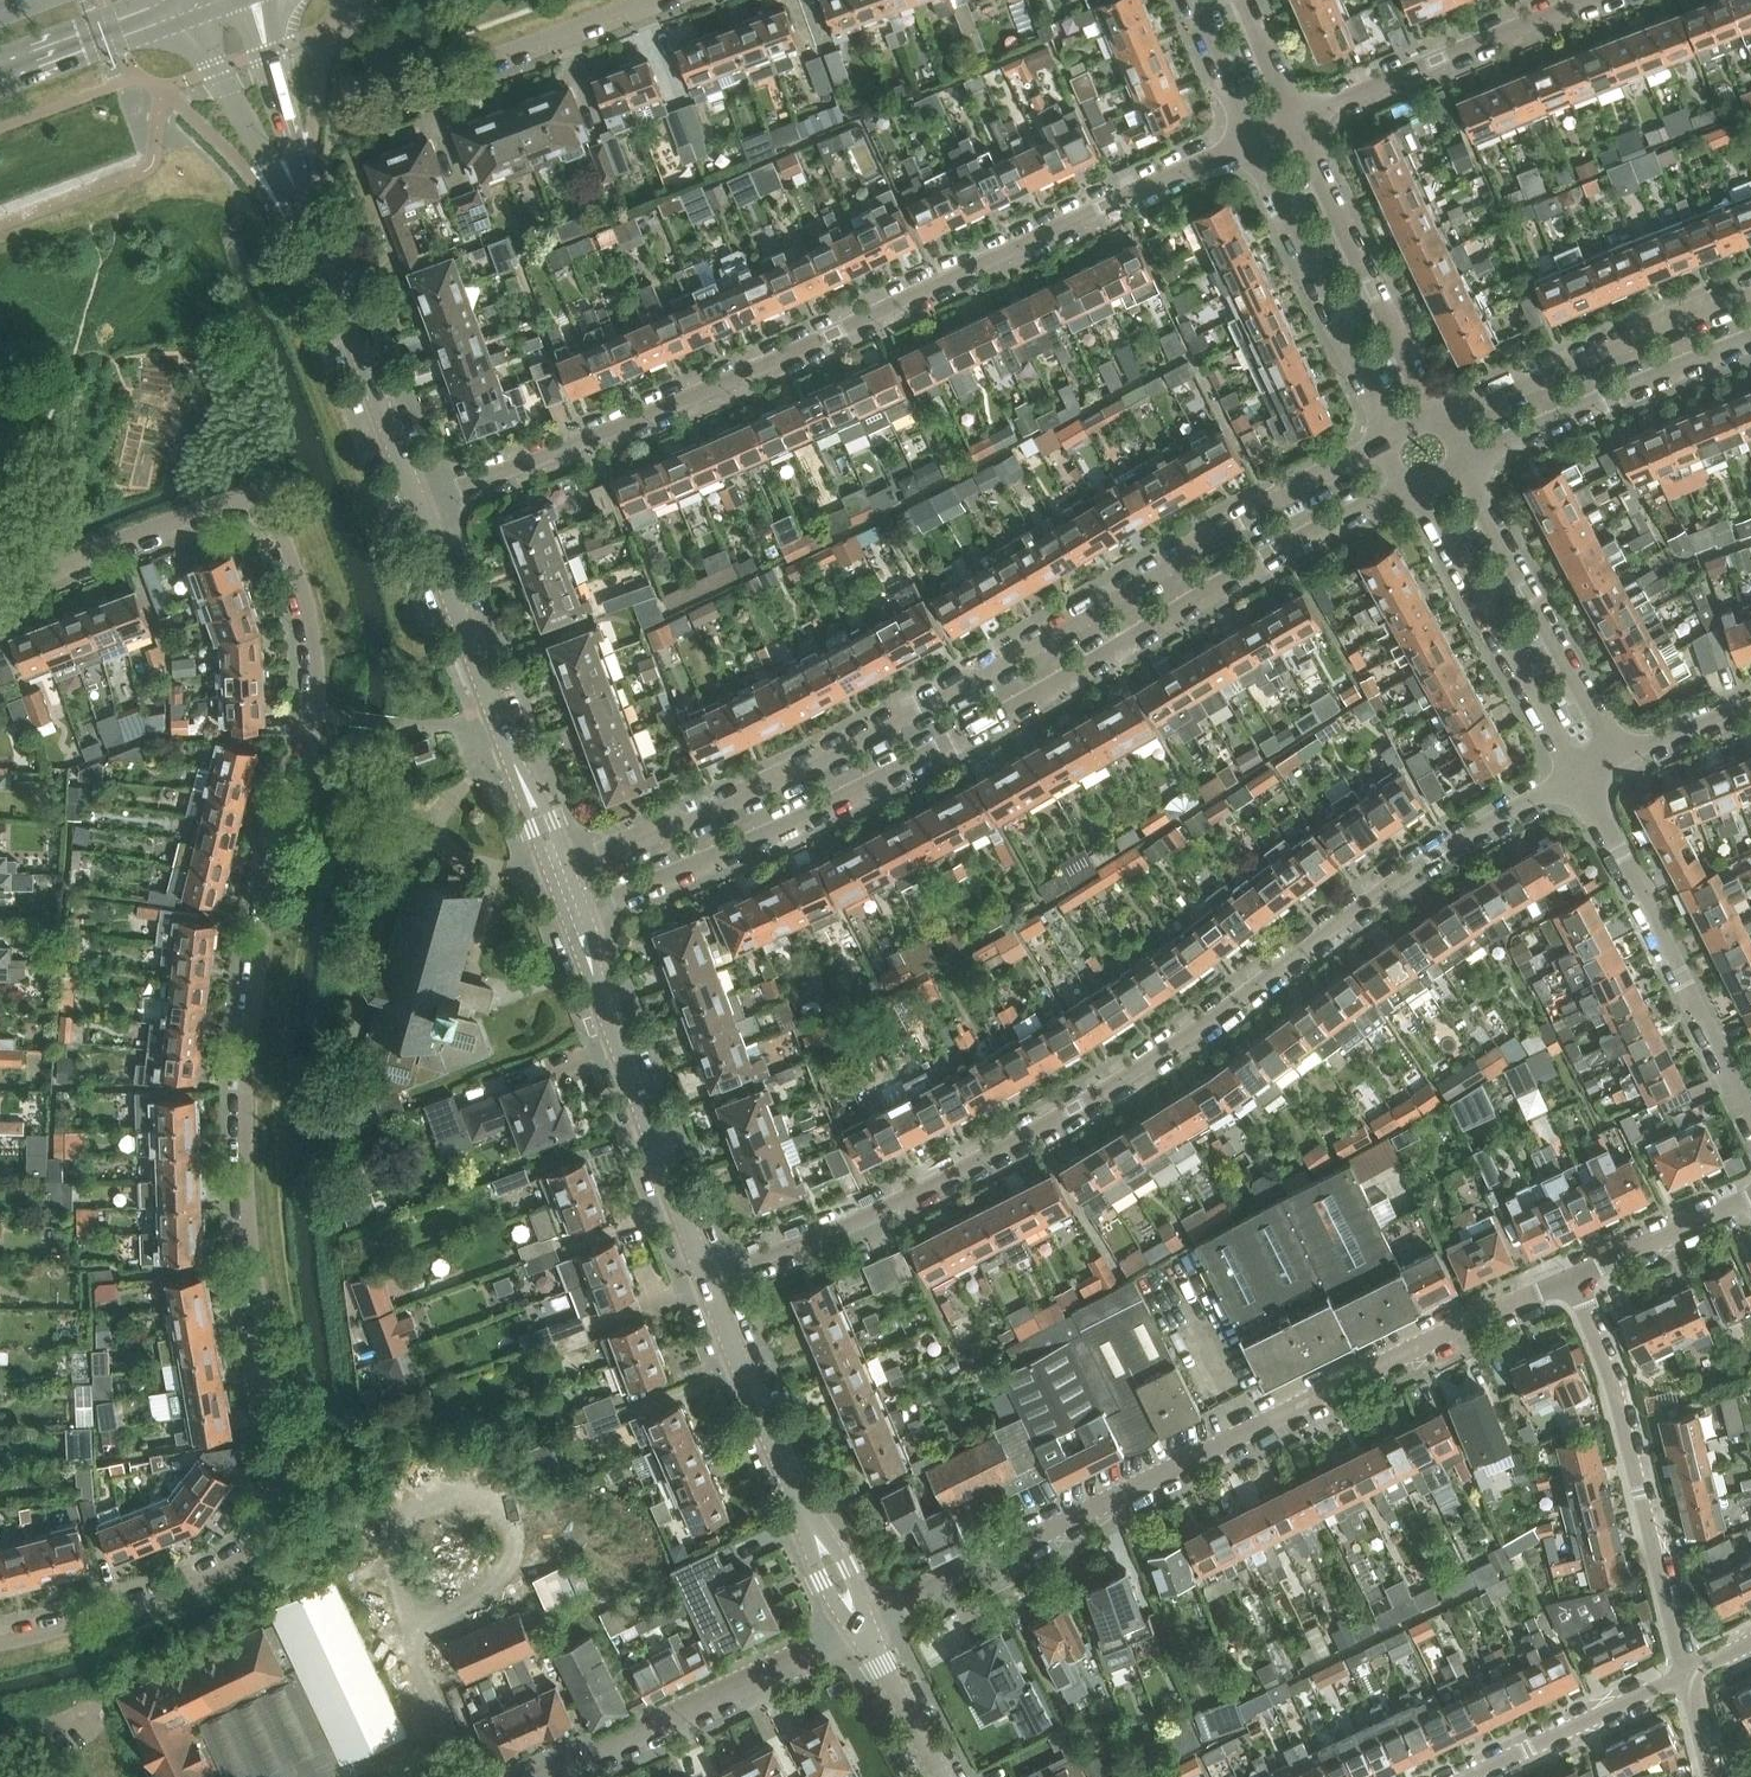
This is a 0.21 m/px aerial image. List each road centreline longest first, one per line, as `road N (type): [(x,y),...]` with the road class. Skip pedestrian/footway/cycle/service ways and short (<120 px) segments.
road 1 (residential): [(0,584),(251,491),(281,526),(318,675),(312,748),(262,950),(247,1120),(255,1273),(286,1439),(282,1504),(250,1553),(178,1592),(0,1642)]
road 2 (residential): [(709,1282),(875,1214),(1030,1135),(1190,1036),(1437,854),(1578,774)]
road 3 (residential): [(575,914),(766,835),(946,746),(1271,556),(1413,488)]
road 4 (residential): [(1390,442),(926,706),(747,797),(560,872)]
road 5 (residential): [(416,503),(834,334),(1254,141)]
road 6 (residential): [(862,1627),(1411,1349),(1574,1279)]
road 7 (residential): [(1689,1675),(1617,1386),(1574,1279)]
road 8 (unclassified): [(560,872),(416,503)]
road 9 (unclassified): [(709,1282),(575,914)]
road 10 (residential): [(1578,774),(1750,1118)]
road 11 (unclassified): [(862,1627),(804,1512),(709,1282)]
road 12 (residential): [(538,1776),(862,1627)]
road 13 (residential): [(1750,294),(1442,420)]
road 14 (residential): [(1442,420),(1294,122)]
road 15 (residential): [(1254,141),(1390,442)]
road 16 (residential): [(1413,488),(1578,774)]
road 17 (residential): [(1620,755),(1467,464)]
road 18 (residential): [(1591,0),(1294,122)]
road 19 (unclassified): [(416,503),(362,343),(303,205)]
road 20 (residential): [(1467,464),(1750,340)]
road 21 (residential): [(437,86),(667,0)]
road 22 (residential): [(1689,1675),(1476,1776)]
road 23 (unclassified): [(184,16),(303,205)]
road 24 (unclassified): [(303,205),(278,90),(270,0)]
road 25 (secondary): [(0,83),(184,16)]
road 26 (residential): [(1574,1279),(1750,1198)]
road 27 (residential): [(437,86),(412,40),(393,38),(375,48),(368,67),(375,86),(391,96),(419,91)]
road 28 (unclassified): [(940,1776),(862,1627)]
road 29 (residential): [(1194,0),(1254,141)]
road 30 (residential): [(1750,708),(1620,755)]
road 31 (residential): [(1294,122),(1244,0)]

